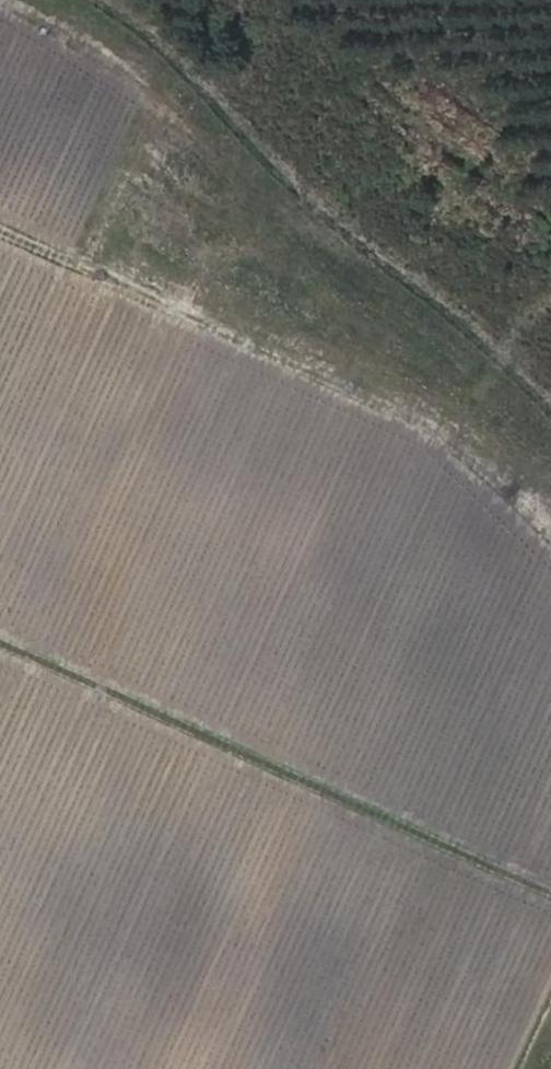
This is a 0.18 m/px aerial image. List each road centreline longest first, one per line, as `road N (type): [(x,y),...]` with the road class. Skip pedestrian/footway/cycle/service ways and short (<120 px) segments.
road 1 (track): [(0,235),(457,444),(550,535)]
road 2 (track): [(0,639),(550,889)]

